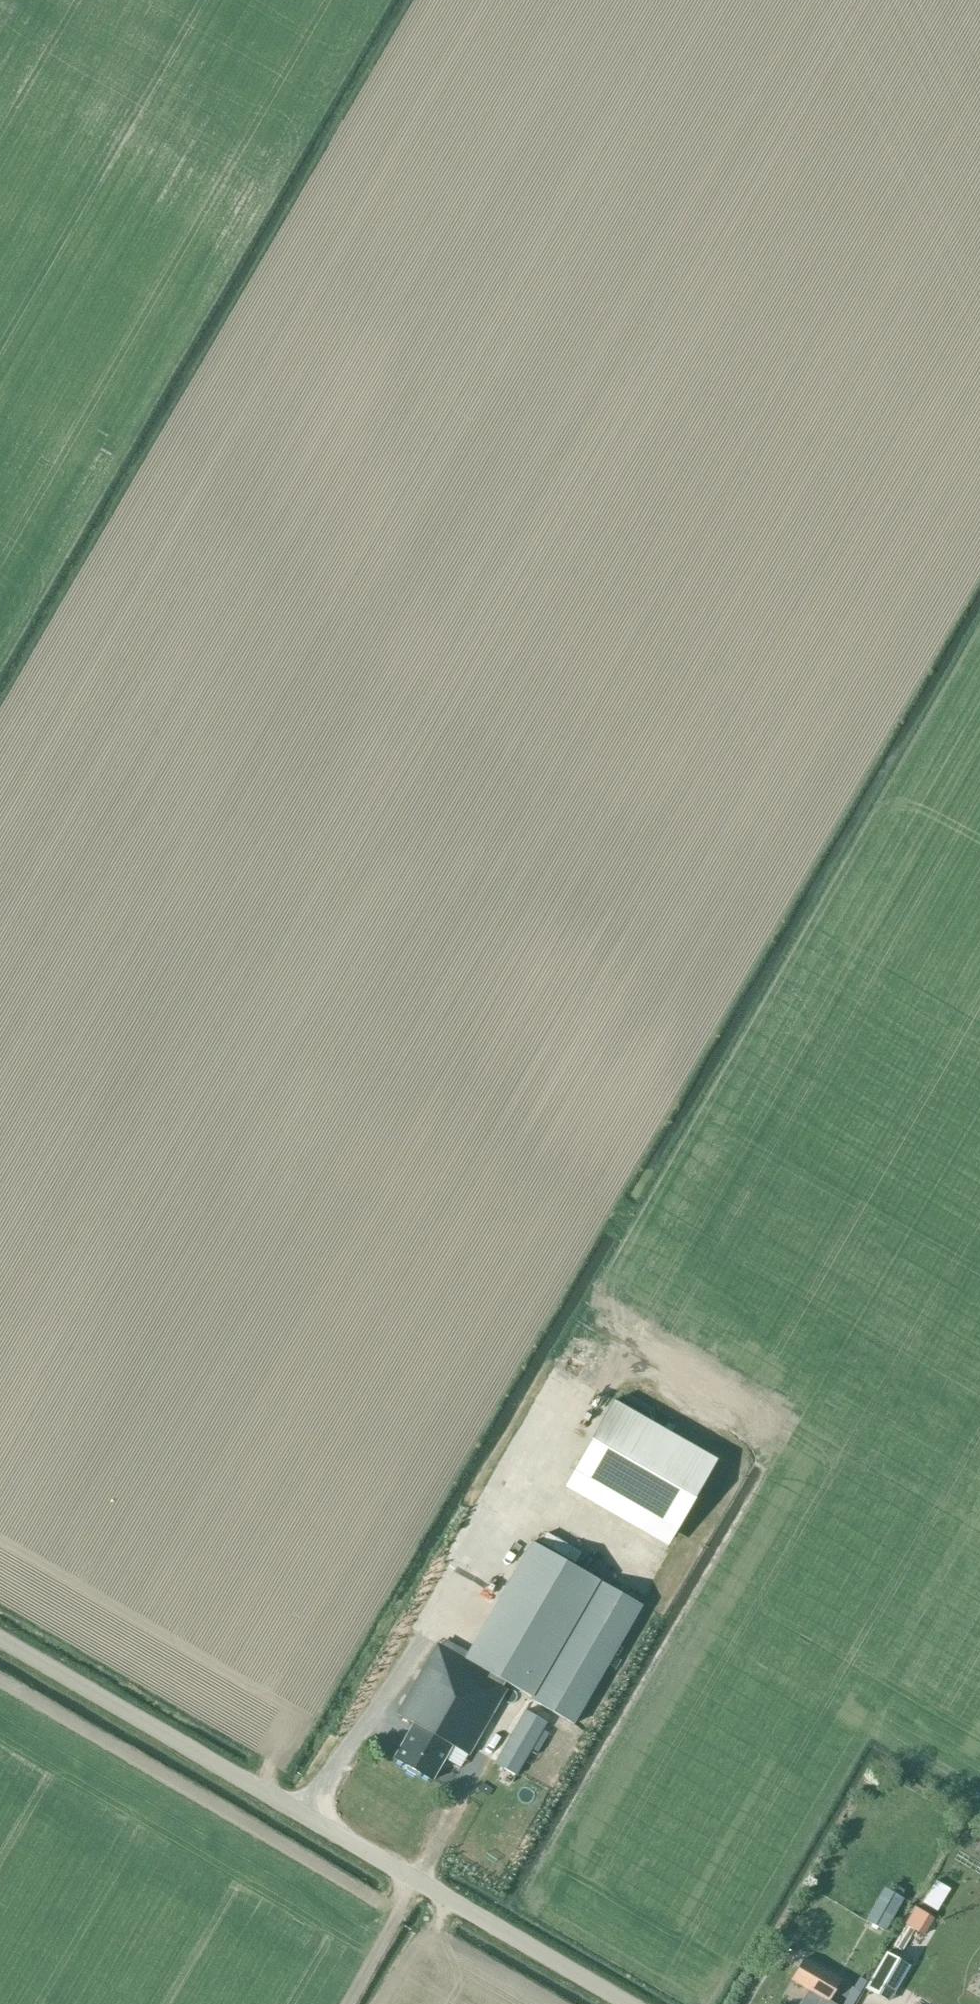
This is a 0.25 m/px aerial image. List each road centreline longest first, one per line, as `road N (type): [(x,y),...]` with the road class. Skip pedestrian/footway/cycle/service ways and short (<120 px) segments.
road 1 (unclassified): [(623,2003),(0,1642)]

